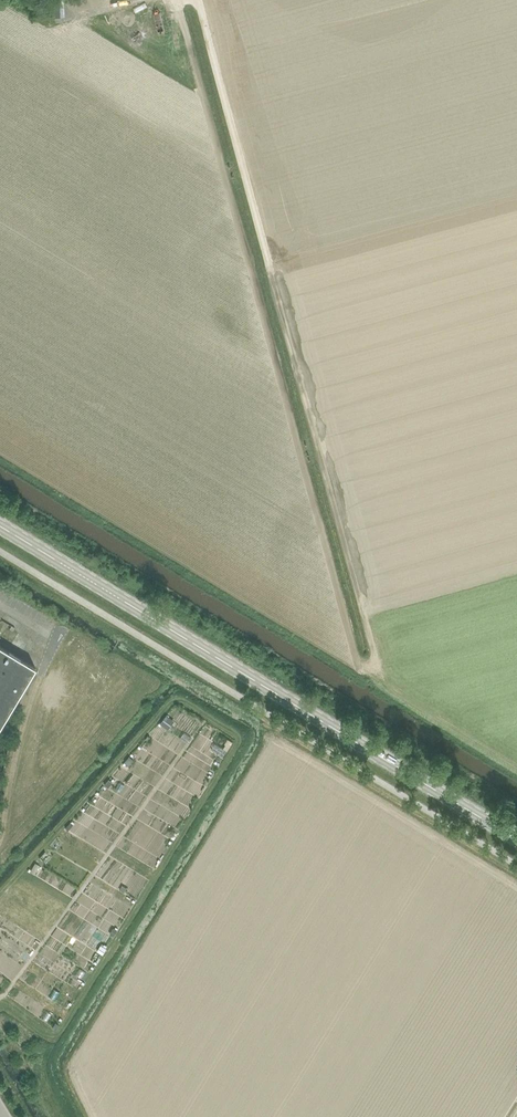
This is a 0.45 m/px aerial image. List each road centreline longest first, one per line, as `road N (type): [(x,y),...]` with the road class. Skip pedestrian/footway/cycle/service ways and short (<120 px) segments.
road 1 (track): [(0,1008),(49,1035),(61,1031),(238,736),(173,701),(0,894)]
road 2 (primary): [(516,839),(0,526)]

